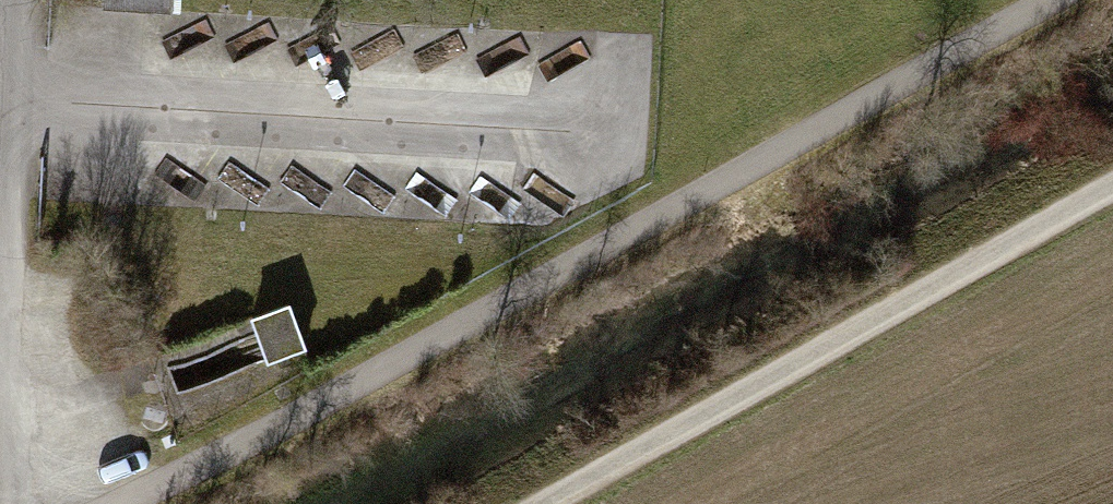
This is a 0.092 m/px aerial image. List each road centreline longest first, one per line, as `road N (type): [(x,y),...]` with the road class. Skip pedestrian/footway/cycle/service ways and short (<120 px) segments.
road 1 (track): [(123,503),(653,223),(1048,0)]
road 2 (track): [(1112,190),(547,503)]
road 3 (track): [(579,139),(15,107)]
road 4 (track): [(18,0),(1,503)]

